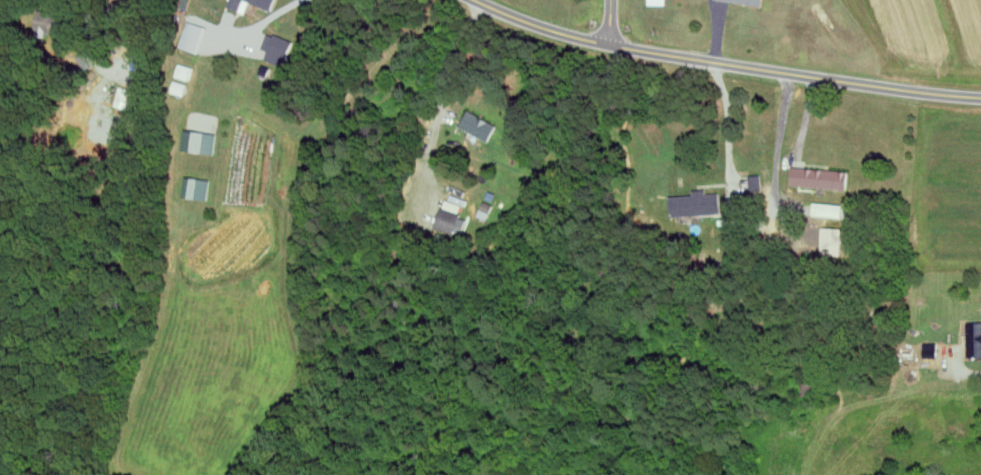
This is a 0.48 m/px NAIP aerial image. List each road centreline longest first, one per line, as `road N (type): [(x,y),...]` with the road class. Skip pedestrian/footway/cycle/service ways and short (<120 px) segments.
road 1 (residential): [(980,96),(610,44),(479,0)]

